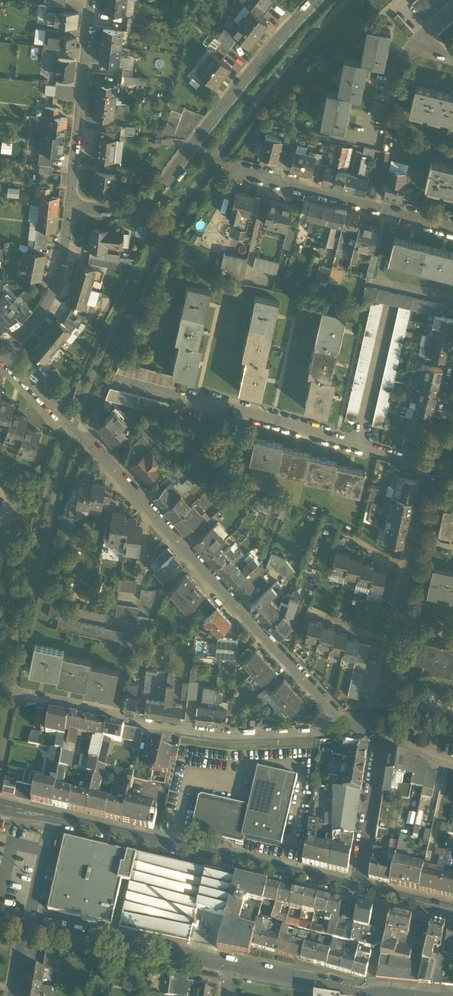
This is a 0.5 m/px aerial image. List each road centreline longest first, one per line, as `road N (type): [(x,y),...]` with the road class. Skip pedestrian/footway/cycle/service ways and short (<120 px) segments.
road 1 (residential): [(4,353),(353,732)]
road 2 (secondary): [(0,806),(357,889)]
road 3 (residential): [(14,693),(178,731),(353,732)]
road 4 (residential): [(314,0),(157,191),(111,211),(70,208)]
road 5 (residential): [(379,737),(437,466)]
road 6 (residential): [(437,466),(196,401)]
road 7 (residential): [(238,170),(452,227)]
road 8 (residential): [(70,208),(93,0)]
road 9 (residential): [(27,928),(232,967)]
road 10 (residential): [(232,967),(408,995)]
road 11 (residential): [(4,353),(45,311),(70,208)]
road 12 (residential): [(357,889),(379,737)]

